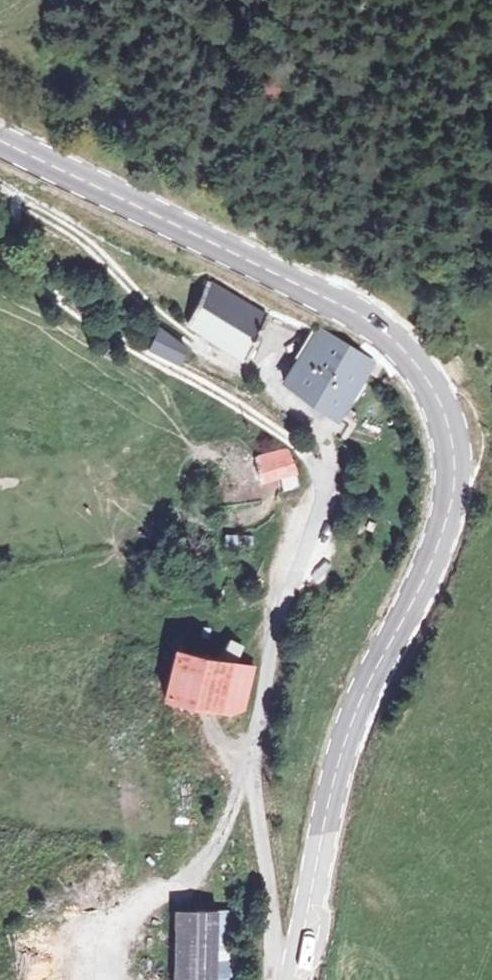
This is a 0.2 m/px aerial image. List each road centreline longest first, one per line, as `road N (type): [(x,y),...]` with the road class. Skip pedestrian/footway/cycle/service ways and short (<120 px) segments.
road 1 (secondary): [(0,136),(342,307),(394,343),(438,415),(447,483),(438,532),(344,743),(294,979)]
road 2 (residential): [(319,469),(318,534),(281,618),(264,700),(275,979)]
road 3 (track): [(0,191),(77,236),(188,340),(252,375),(322,431),(319,469)]
road 4 (track): [(0,277),(225,396),(278,429),(319,469)]

